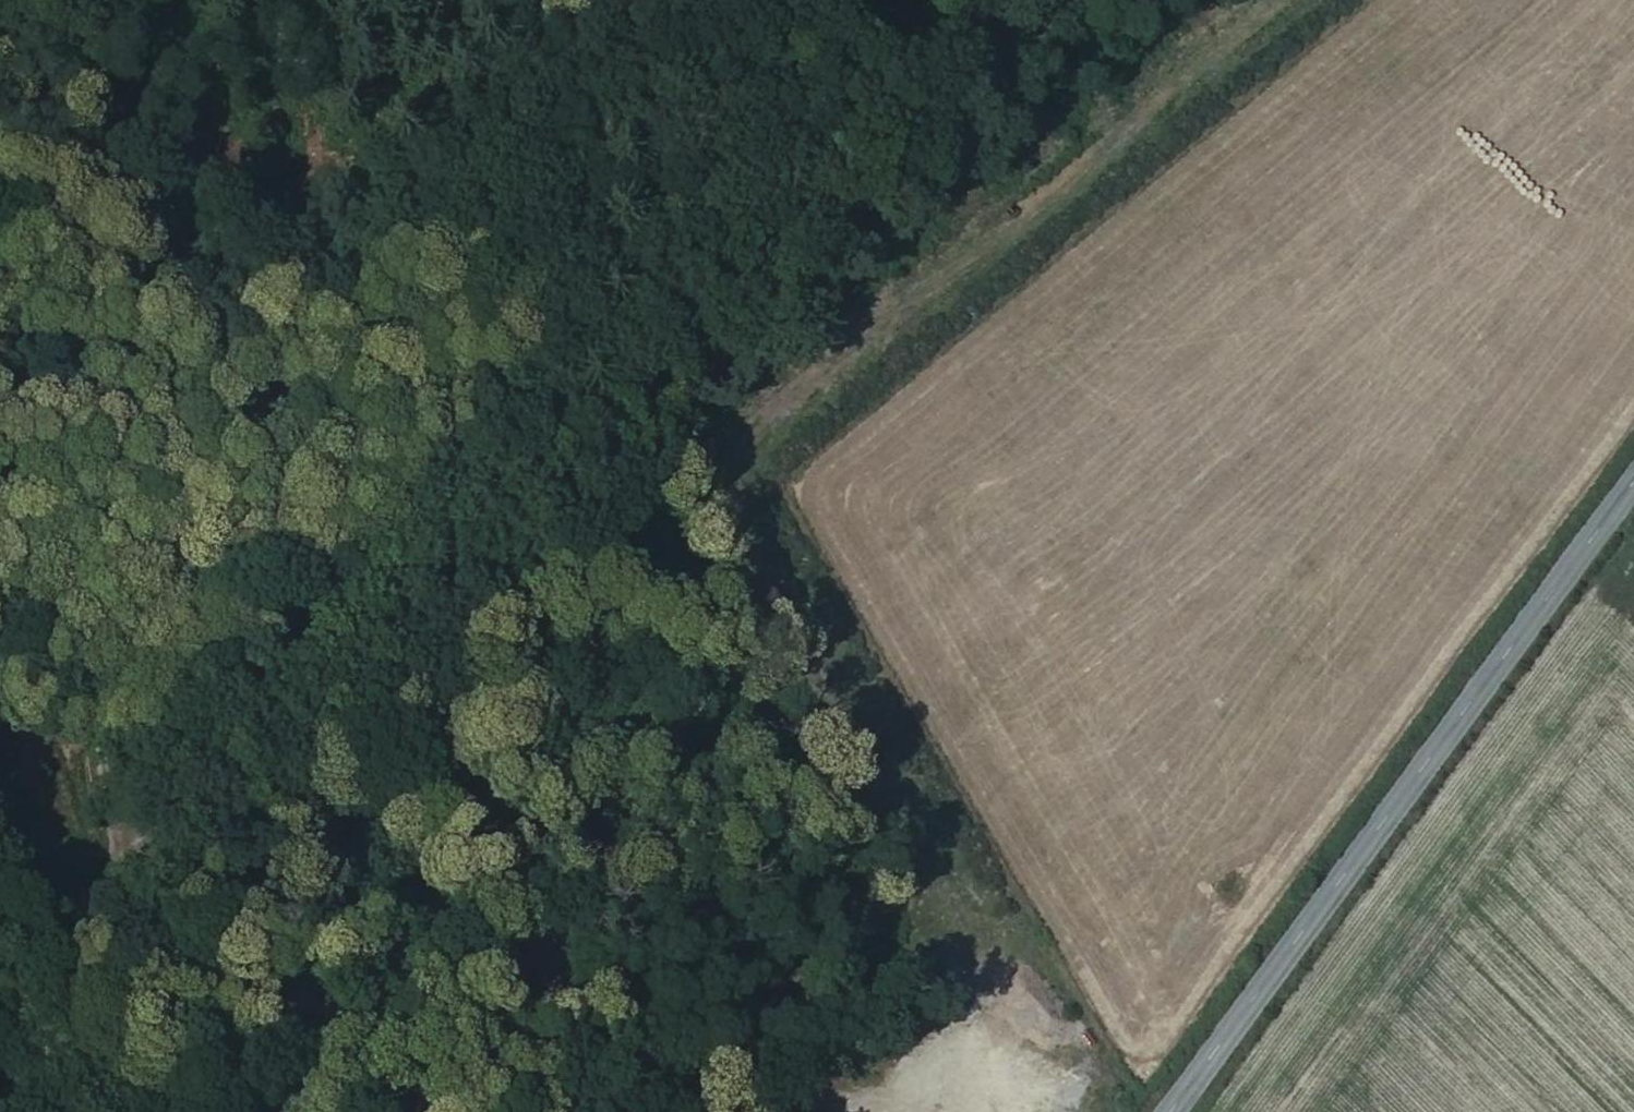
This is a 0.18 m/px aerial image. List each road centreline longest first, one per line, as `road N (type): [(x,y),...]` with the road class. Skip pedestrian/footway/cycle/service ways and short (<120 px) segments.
road 1 (tertiary): [(1633,482),(1171,1111)]

